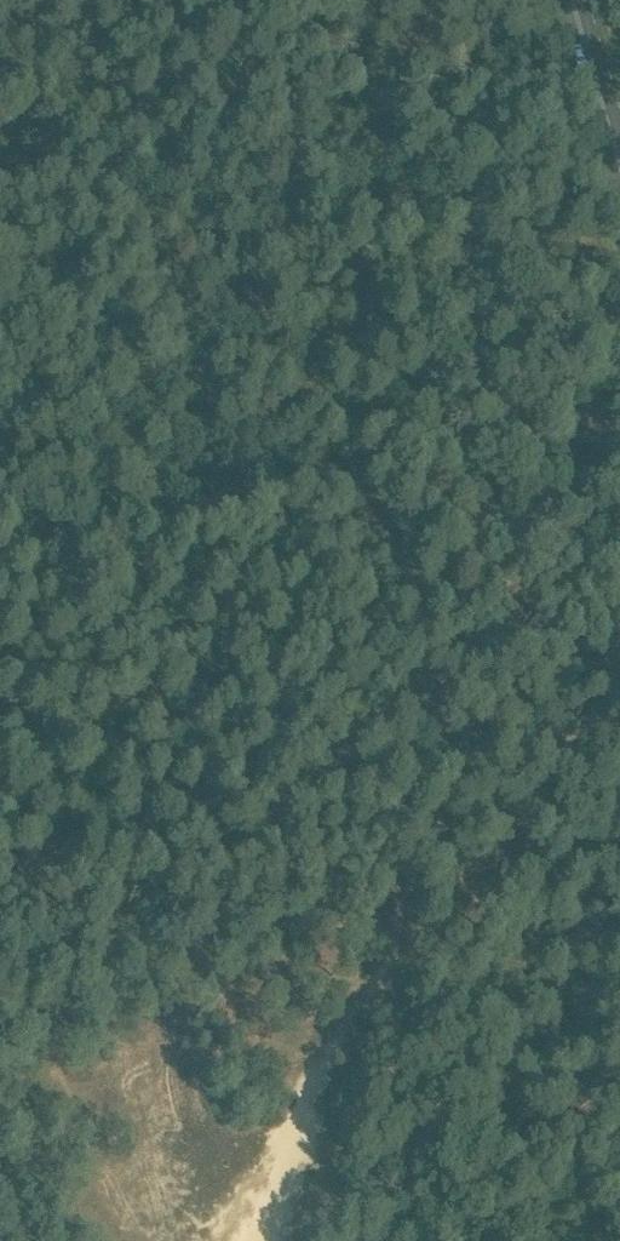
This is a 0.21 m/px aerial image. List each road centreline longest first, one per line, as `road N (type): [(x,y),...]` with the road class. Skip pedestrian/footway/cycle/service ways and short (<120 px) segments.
road 1 (primary): [(619,171),(571,0)]

